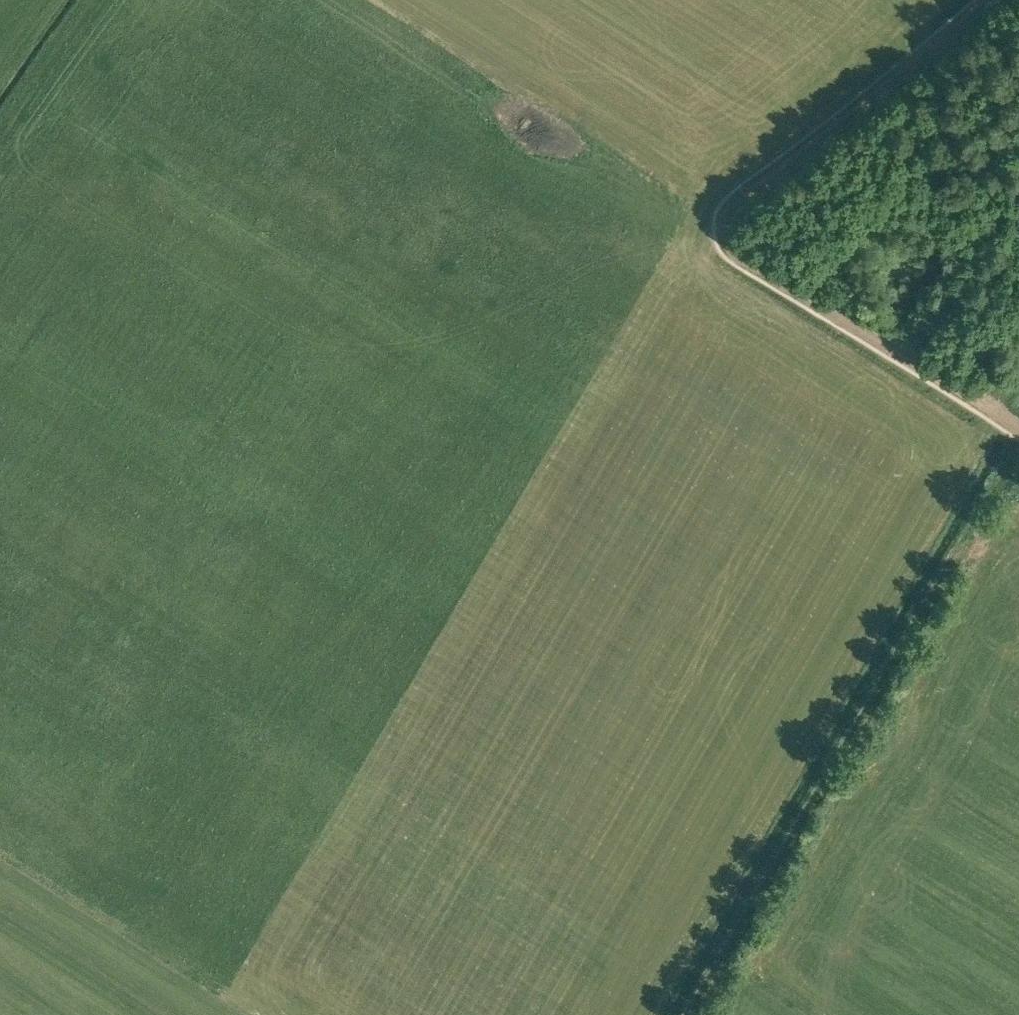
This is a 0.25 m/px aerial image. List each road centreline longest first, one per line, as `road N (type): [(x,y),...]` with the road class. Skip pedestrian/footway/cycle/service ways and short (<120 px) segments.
road 1 (track): [(996,417),(722,245),(719,229),(984,0)]
road 2 (track): [(1018,458),(691,1014)]

